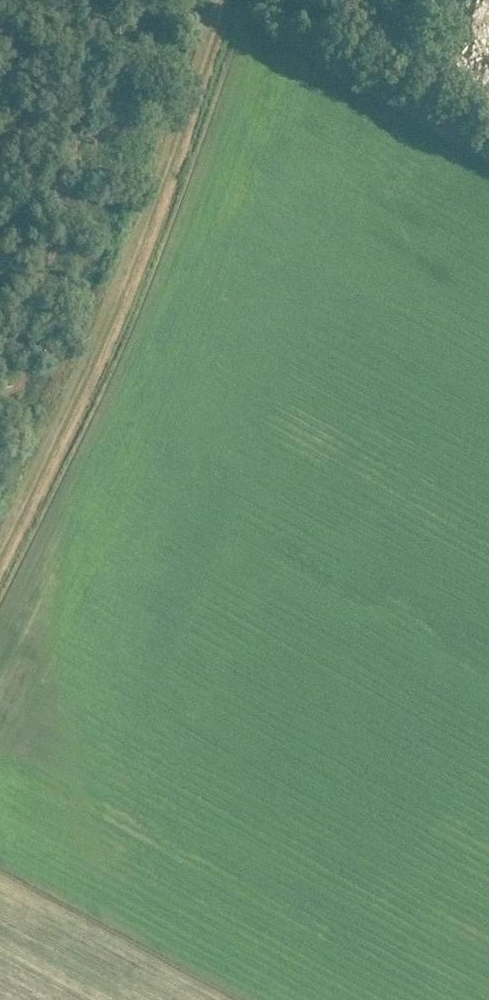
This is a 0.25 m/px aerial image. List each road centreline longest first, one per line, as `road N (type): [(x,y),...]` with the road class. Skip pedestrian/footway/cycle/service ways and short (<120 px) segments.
road 1 (track): [(0,542),(107,315),(221,0)]

